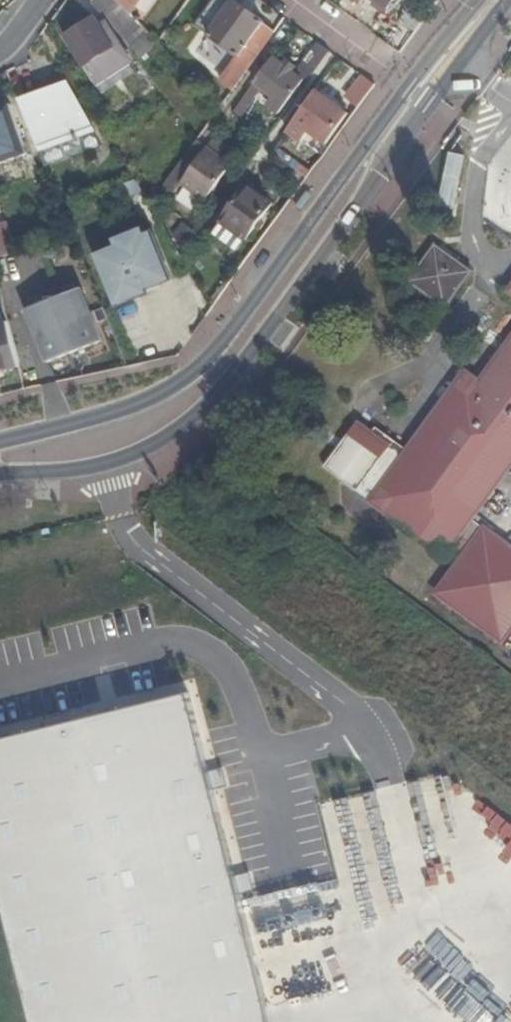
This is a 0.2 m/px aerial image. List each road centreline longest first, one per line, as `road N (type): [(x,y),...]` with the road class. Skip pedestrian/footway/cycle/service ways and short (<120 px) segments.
road 1 (tertiary): [(0,471),(94,465),(191,412),(234,366),(503,0)]
road 2 (tertiary): [(472,0),(402,80),(315,217),(197,363),(124,406),(0,440)]

